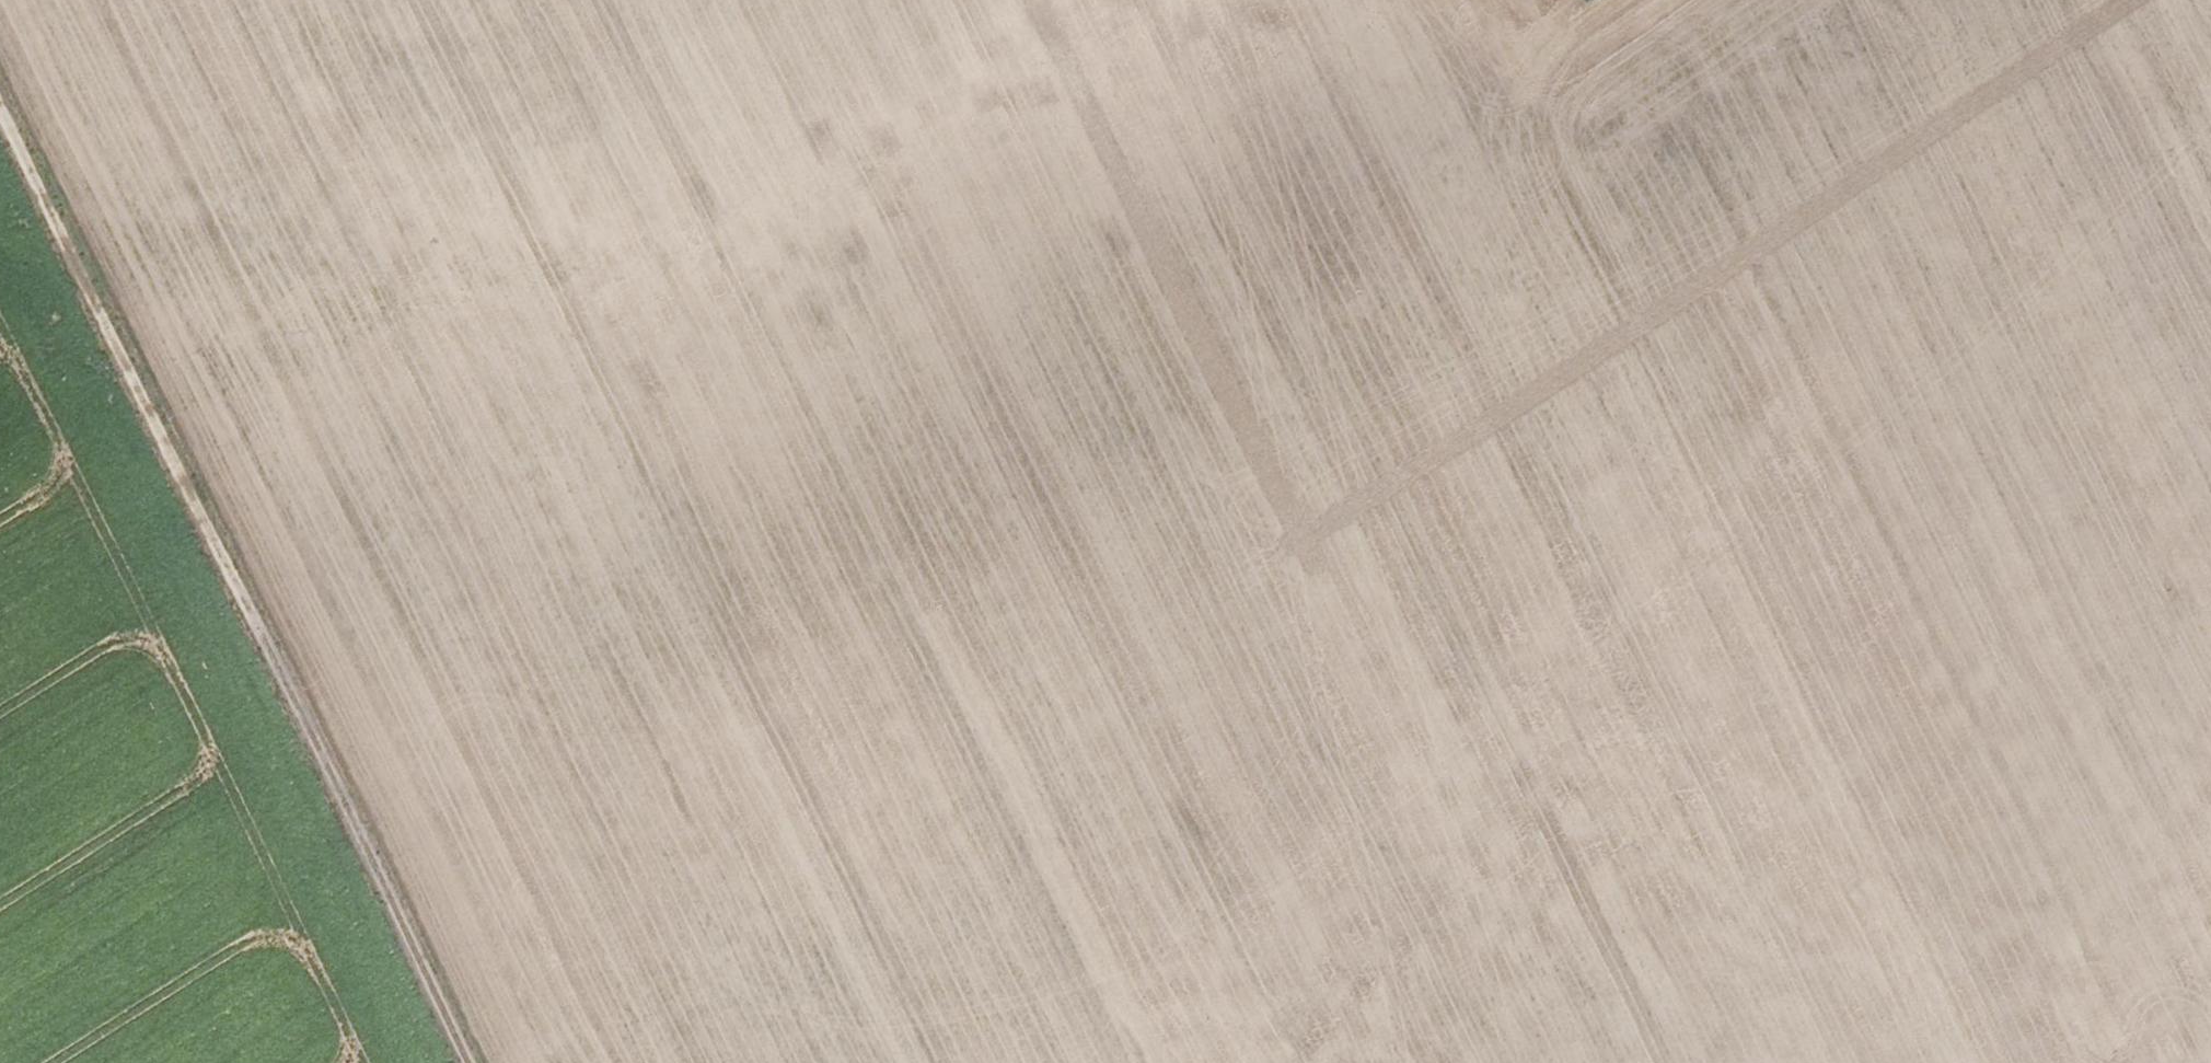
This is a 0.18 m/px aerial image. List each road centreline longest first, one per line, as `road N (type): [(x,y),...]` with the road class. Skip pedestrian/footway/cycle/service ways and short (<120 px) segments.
road 1 (track): [(0,107),(469,1062)]
road 2 (track): [(1497,698),(1986,1062)]

